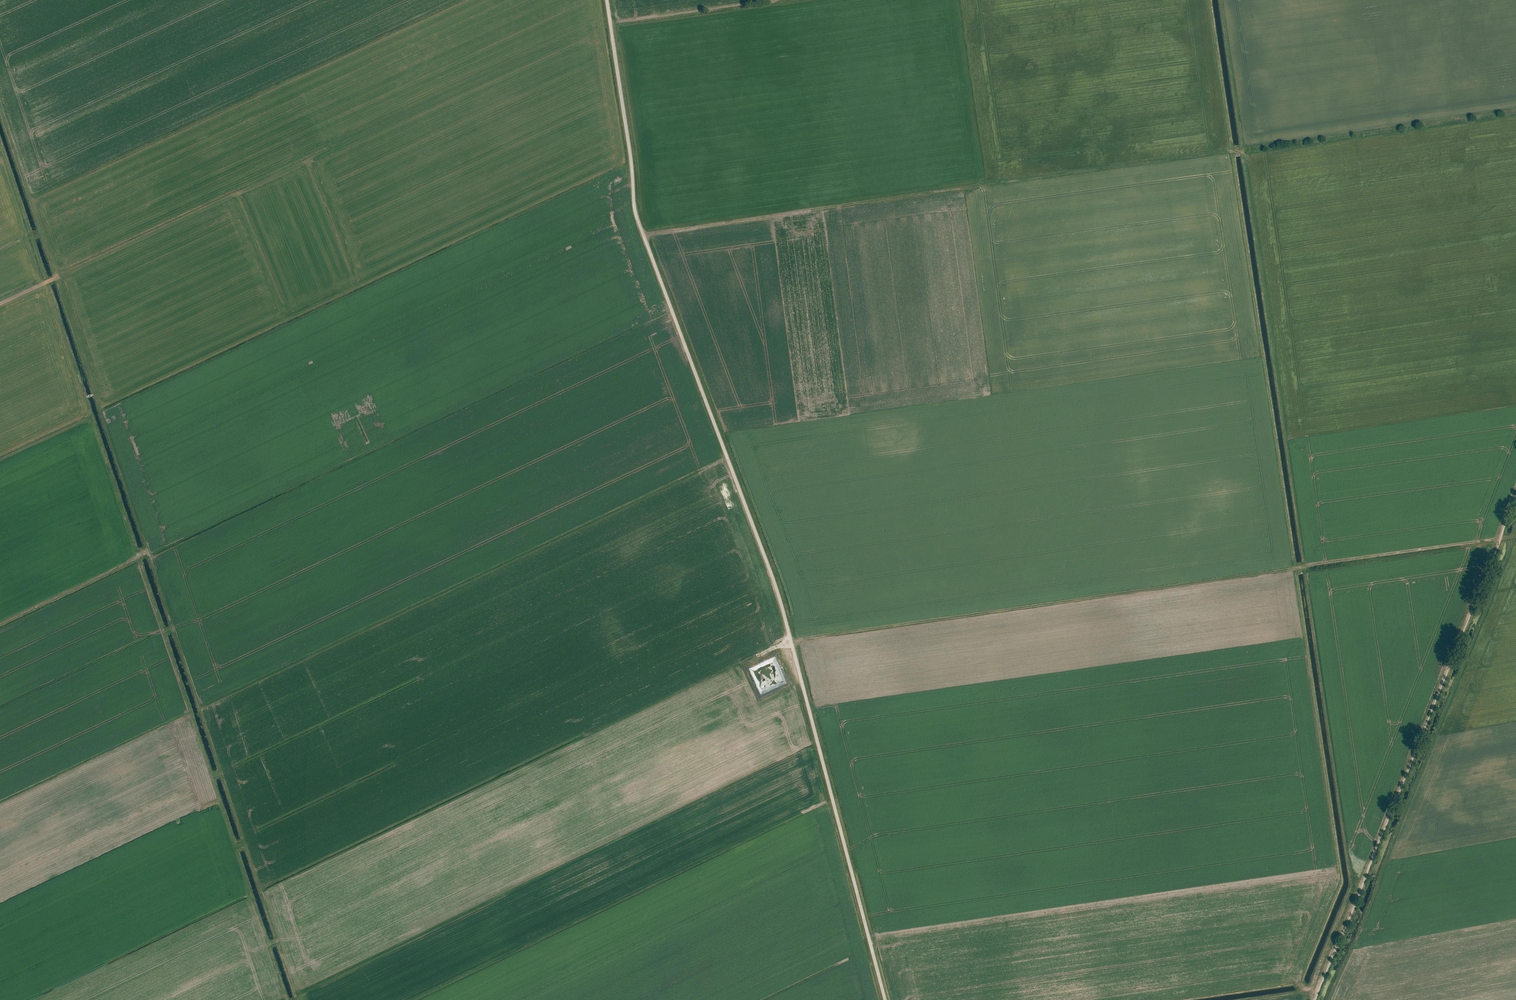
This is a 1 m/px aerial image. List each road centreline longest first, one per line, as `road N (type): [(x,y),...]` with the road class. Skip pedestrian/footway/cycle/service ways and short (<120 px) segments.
road 1 (unclassified): [(886,999),(774,580),(635,214),(605,0)]
road 2 (track): [(1358,888),(1221,0)]

